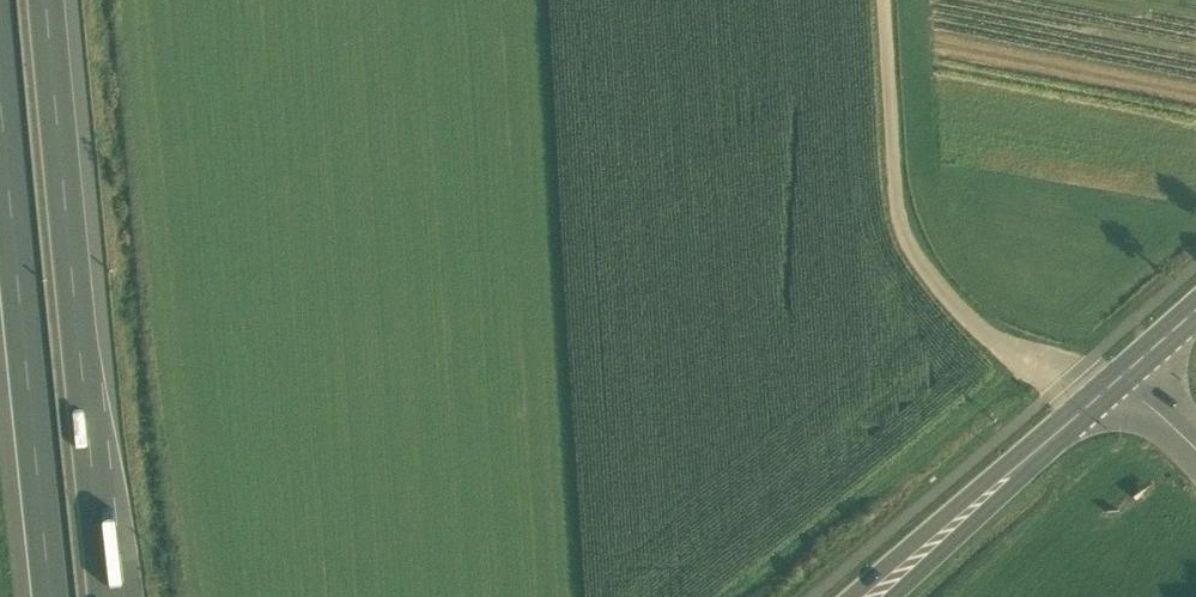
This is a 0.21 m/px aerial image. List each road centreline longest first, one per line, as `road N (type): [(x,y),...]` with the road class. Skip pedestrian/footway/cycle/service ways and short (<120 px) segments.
road 1 (motorway): [(106,596),(44,0)]
road 2 (track): [(1111,385),(1006,348),(955,311),(924,269),(899,224),(884,0)]
road 3 (motorway): [(0,142),(48,596)]
road 4 (tertiary): [(867,596),(1111,385)]

